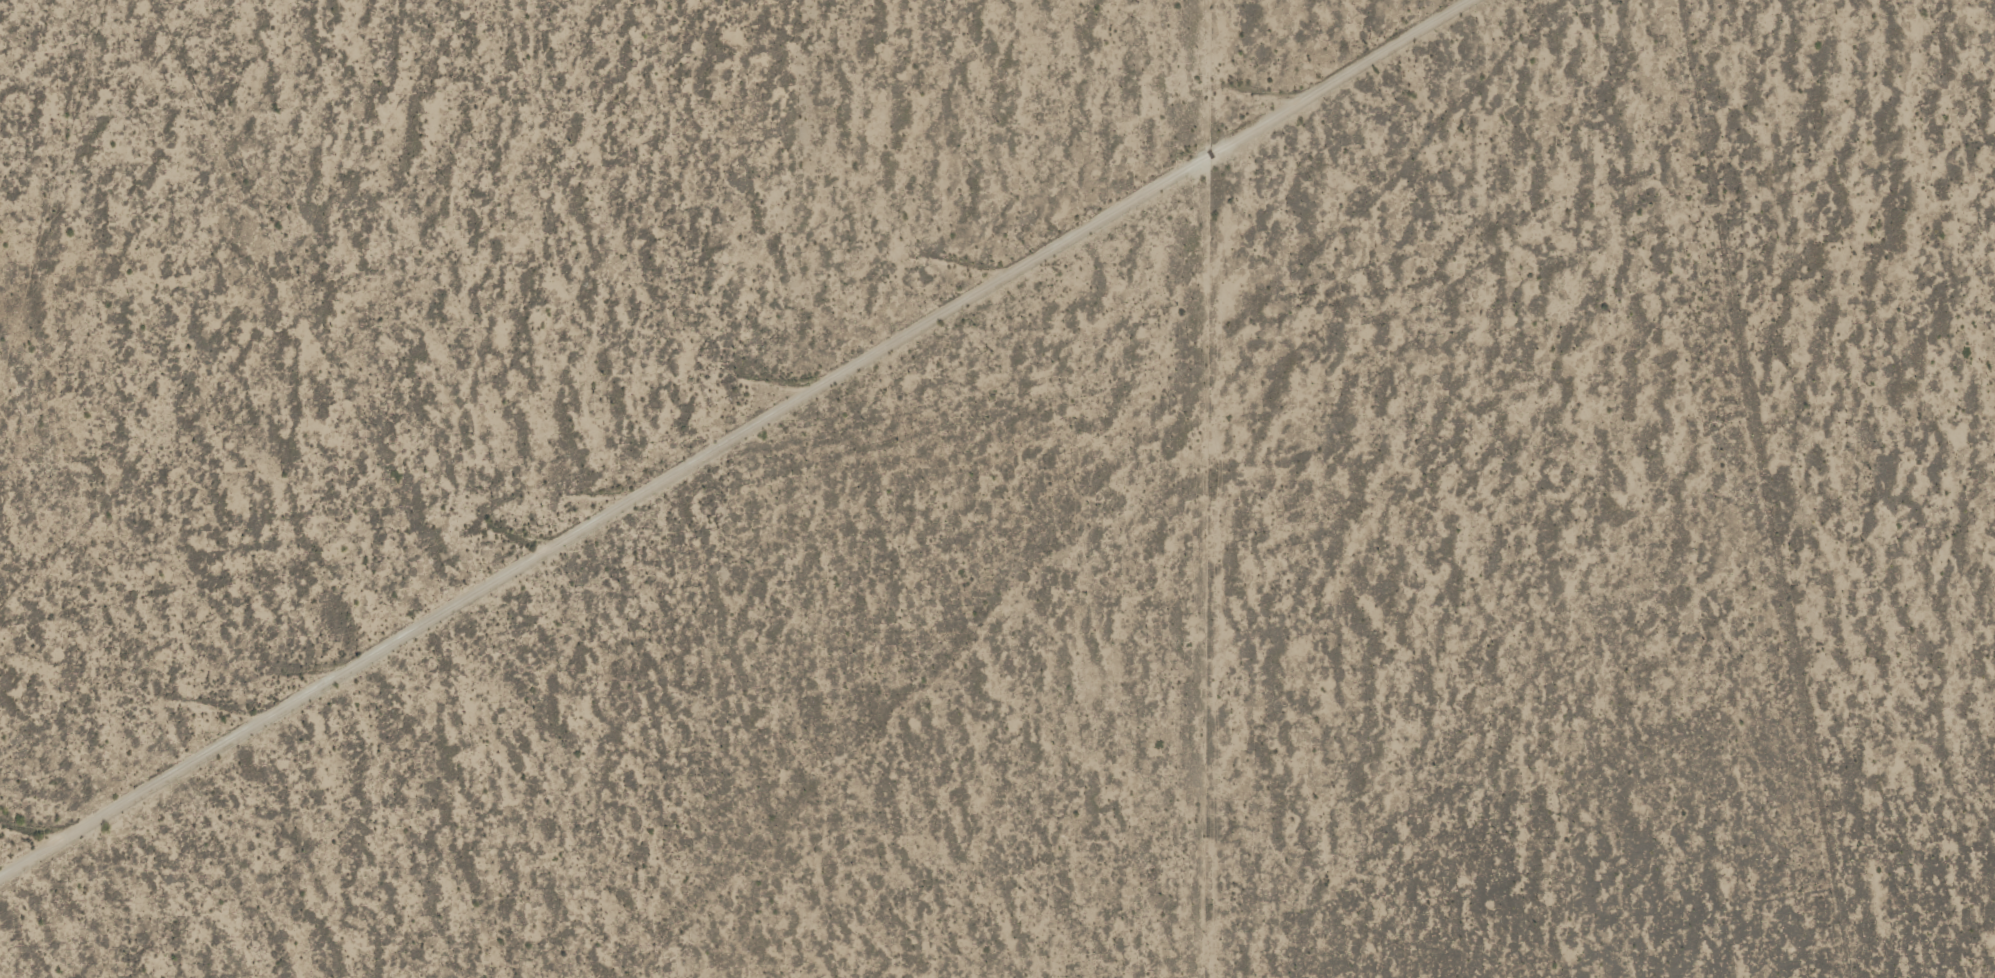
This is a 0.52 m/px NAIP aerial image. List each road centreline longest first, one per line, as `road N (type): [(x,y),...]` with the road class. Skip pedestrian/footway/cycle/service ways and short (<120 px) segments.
road 1 (track): [(0,902),(999,294),(1528,0)]
road 2 (track): [(1826,977),(1659,0)]

